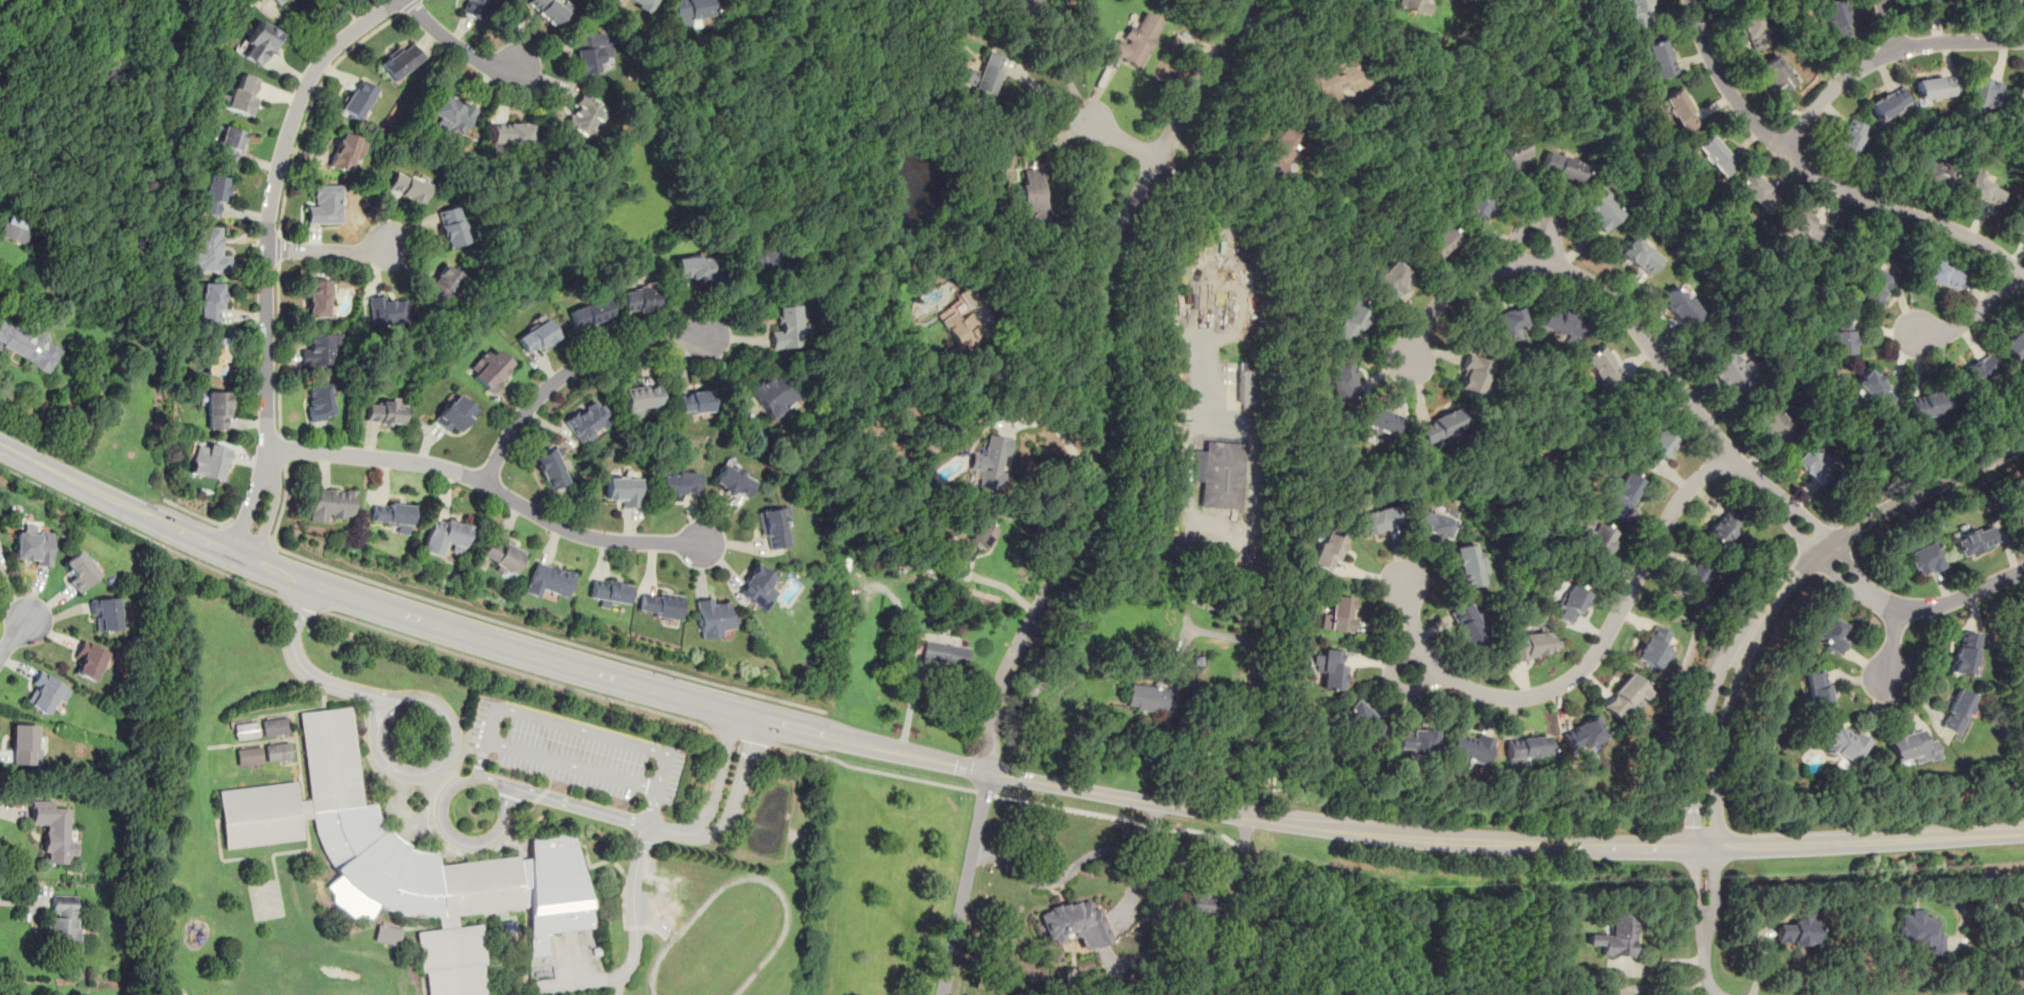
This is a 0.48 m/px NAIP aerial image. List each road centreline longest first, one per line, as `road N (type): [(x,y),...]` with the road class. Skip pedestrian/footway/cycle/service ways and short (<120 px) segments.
road 1 (tertiary): [(2023,835),(1618,849),(1399,839),(989,772),(560,662),(246,558),(154,521),(0,441)]
road 2 (residential): [(989,772),(995,704),(1009,660),(1090,506),(1103,270),(1242,0)]
road 3 (residential): [(1408,361),(1414,332),(1456,288),(1496,269),(1553,267),(1623,314),(1724,452),(1876,598),(1899,607),(1944,604),(2023,570)]
road 4 (residential): [(2023,440),(1845,530),(1787,581),(1755,624),(1721,697),(1707,774),(1703,970),(1716,994)]
road 5 (residential): [(397,0),(316,66),(277,169),(265,248),(263,503),(246,558)]
road 6 (residential): [(1403,578),(1417,638),(1447,679),(1508,699),(1548,692),(1586,665),(1668,512),(1724,452)]
road 7 (residential): [(2023,281),(1968,235),(1861,198),(1795,161),(1724,84),(1690,0)]
road 8 (residential): [(267,451),(436,465),(577,535),(701,543)]
road 9 (residential): [(483,483),(512,425),(571,369),(616,348),(703,335)]
road 10 (residential): [(2023,39),(1897,49),(1834,87),(1781,148)]
road 11 (residential): [(943,994),(989,772)]
road 12 (residential): [(1913,337),(1962,323),(2016,273)]
road 13 (residential): [(265,248),(365,251),(386,244)]
road 14 (residential): [(407,0),(461,49),(505,67)]

